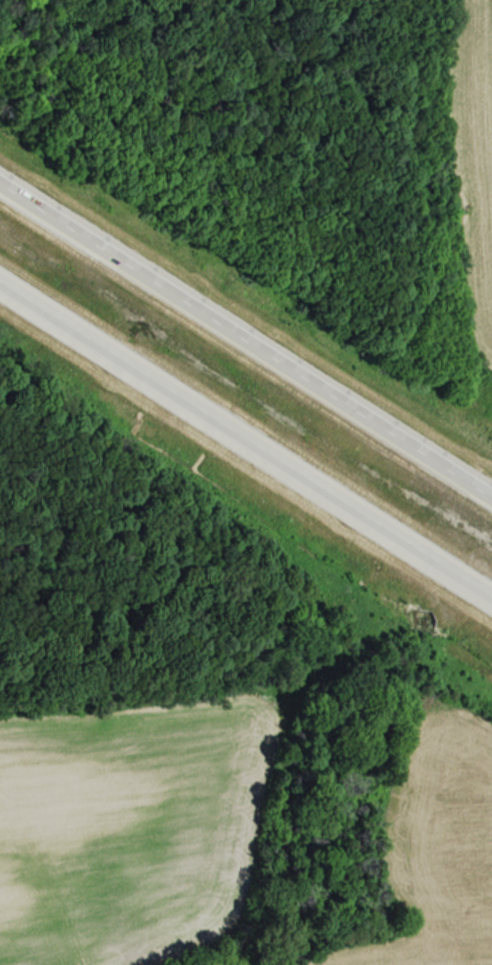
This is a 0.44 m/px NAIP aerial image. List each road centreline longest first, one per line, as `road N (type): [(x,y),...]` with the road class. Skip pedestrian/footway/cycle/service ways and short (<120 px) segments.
road 1 (motorway): [(491,502),(0,187)]
road 2 (motorway): [(0,284),(491,598)]

